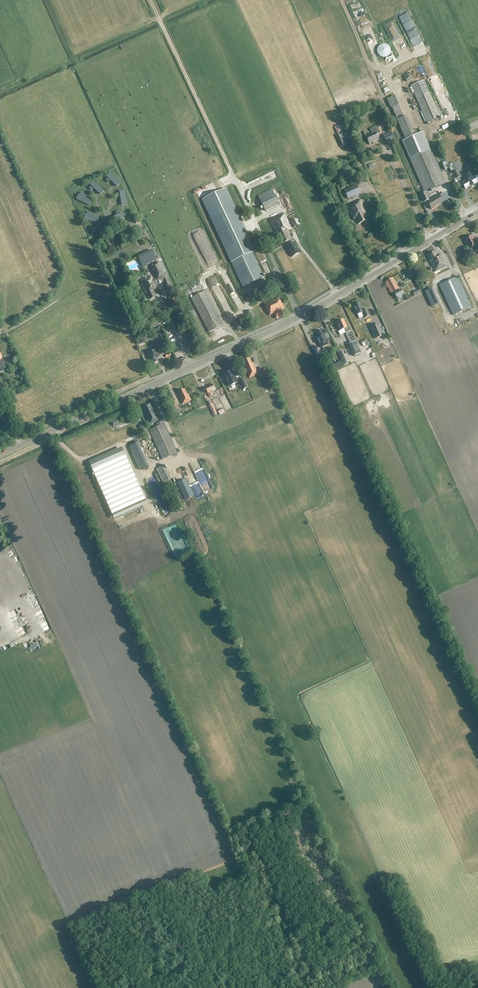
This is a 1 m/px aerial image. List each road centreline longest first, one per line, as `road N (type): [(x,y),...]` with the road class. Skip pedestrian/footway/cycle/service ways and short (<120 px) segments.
road 1 (tertiary): [(0,455),(299,317)]
road 2 (tertiary): [(299,317),(477,211)]
road 3 (track): [(152,0),(230,169)]

